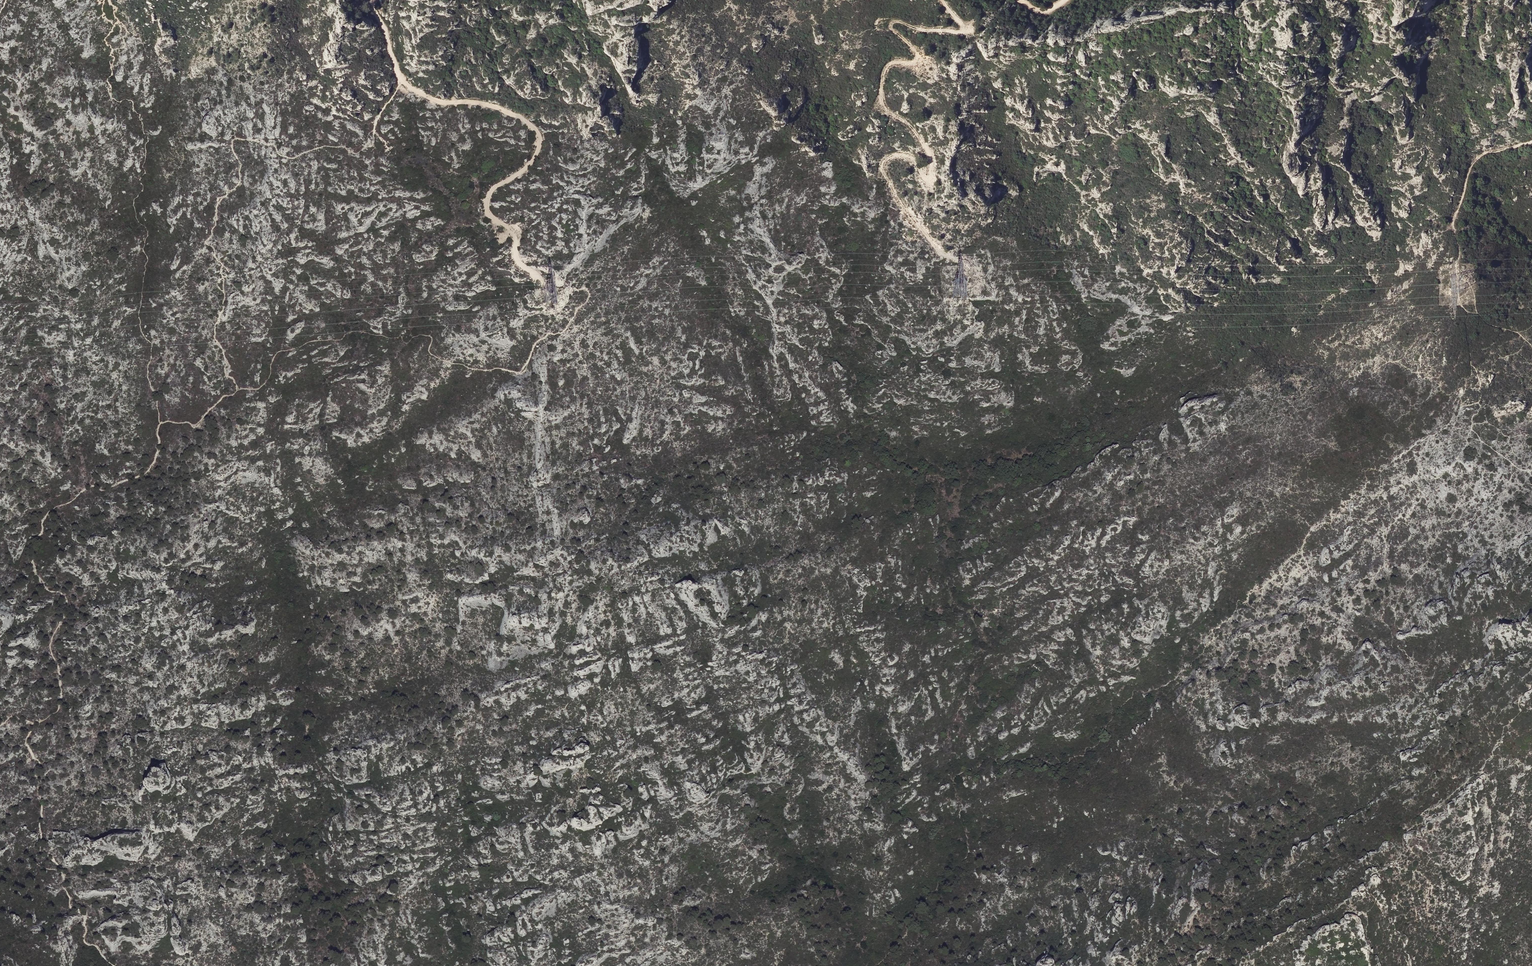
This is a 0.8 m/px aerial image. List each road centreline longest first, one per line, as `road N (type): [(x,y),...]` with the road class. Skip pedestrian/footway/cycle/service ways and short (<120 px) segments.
road 1 (track): [(941,0),(963,32),(891,25),(918,54),(916,62),(886,70),(882,94),(934,161),(933,182),(909,159),(885,162),(883,173),(937,247)]
road 2 (track): [(371,0),(397,72),(416,92),(500,108),(536,128),(536,153),(490,193),(488,211),(512,231),(522,264),(549,287)]
road 3 (track): [(1531,142),(1471,167),(1453,223),(1458,279)]

